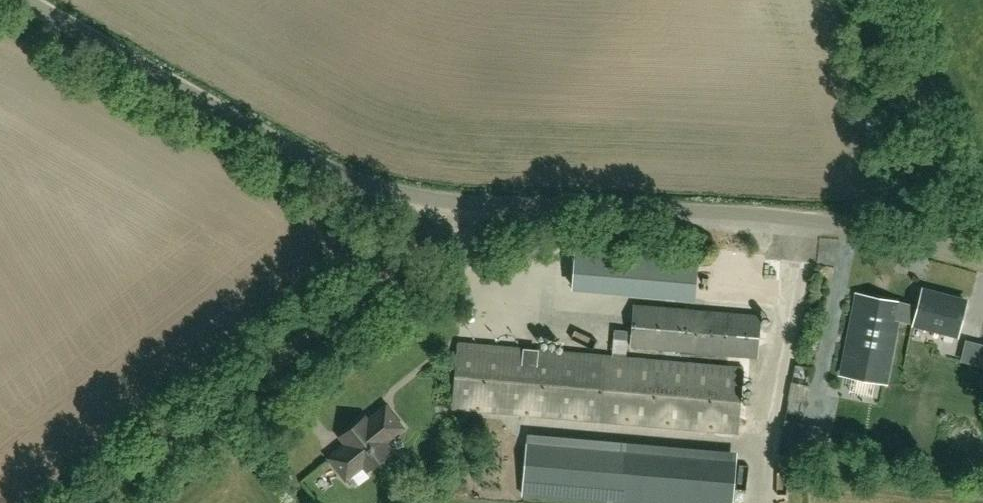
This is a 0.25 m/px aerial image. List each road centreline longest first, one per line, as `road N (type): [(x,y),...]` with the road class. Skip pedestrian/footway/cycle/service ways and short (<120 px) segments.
road 1 (unclassified): [(982,258),(792,217),(410,194),(309,161),(21,0)]
road 2 (track): [(477,201),(92,502)]

